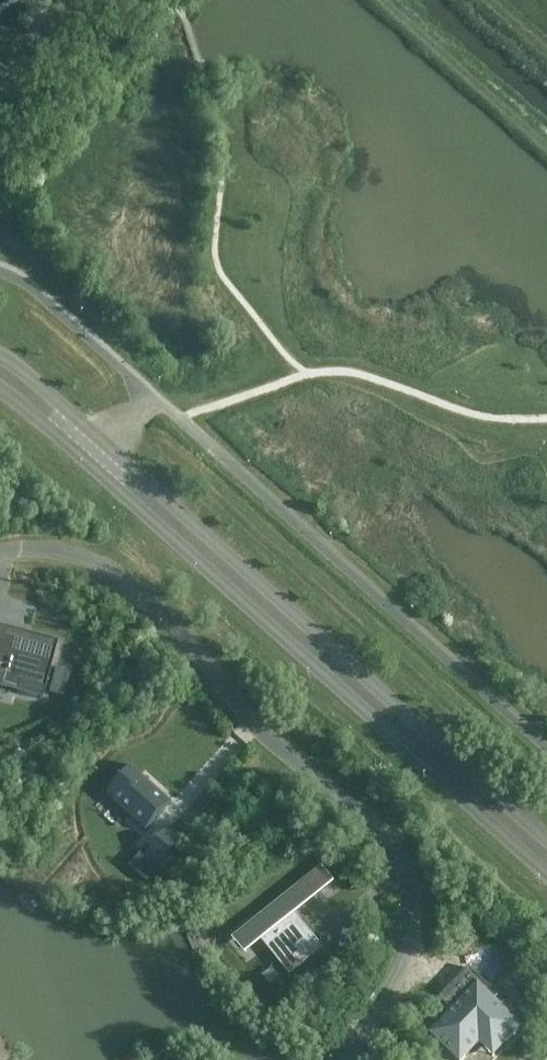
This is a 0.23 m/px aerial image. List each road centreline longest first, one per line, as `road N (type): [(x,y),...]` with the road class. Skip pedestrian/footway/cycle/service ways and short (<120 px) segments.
road 1 (residential): [(0,552),(74,554),(142,591),(254,724),(397,851),(411,897),(410,945),(350,1059)]
road 2 (tertiary): [(86,460),(546,874)]
road 3 (tertiary): [(546,840),(102,441)]
road 4 (tertiary): [(102,441),(0,356)]

